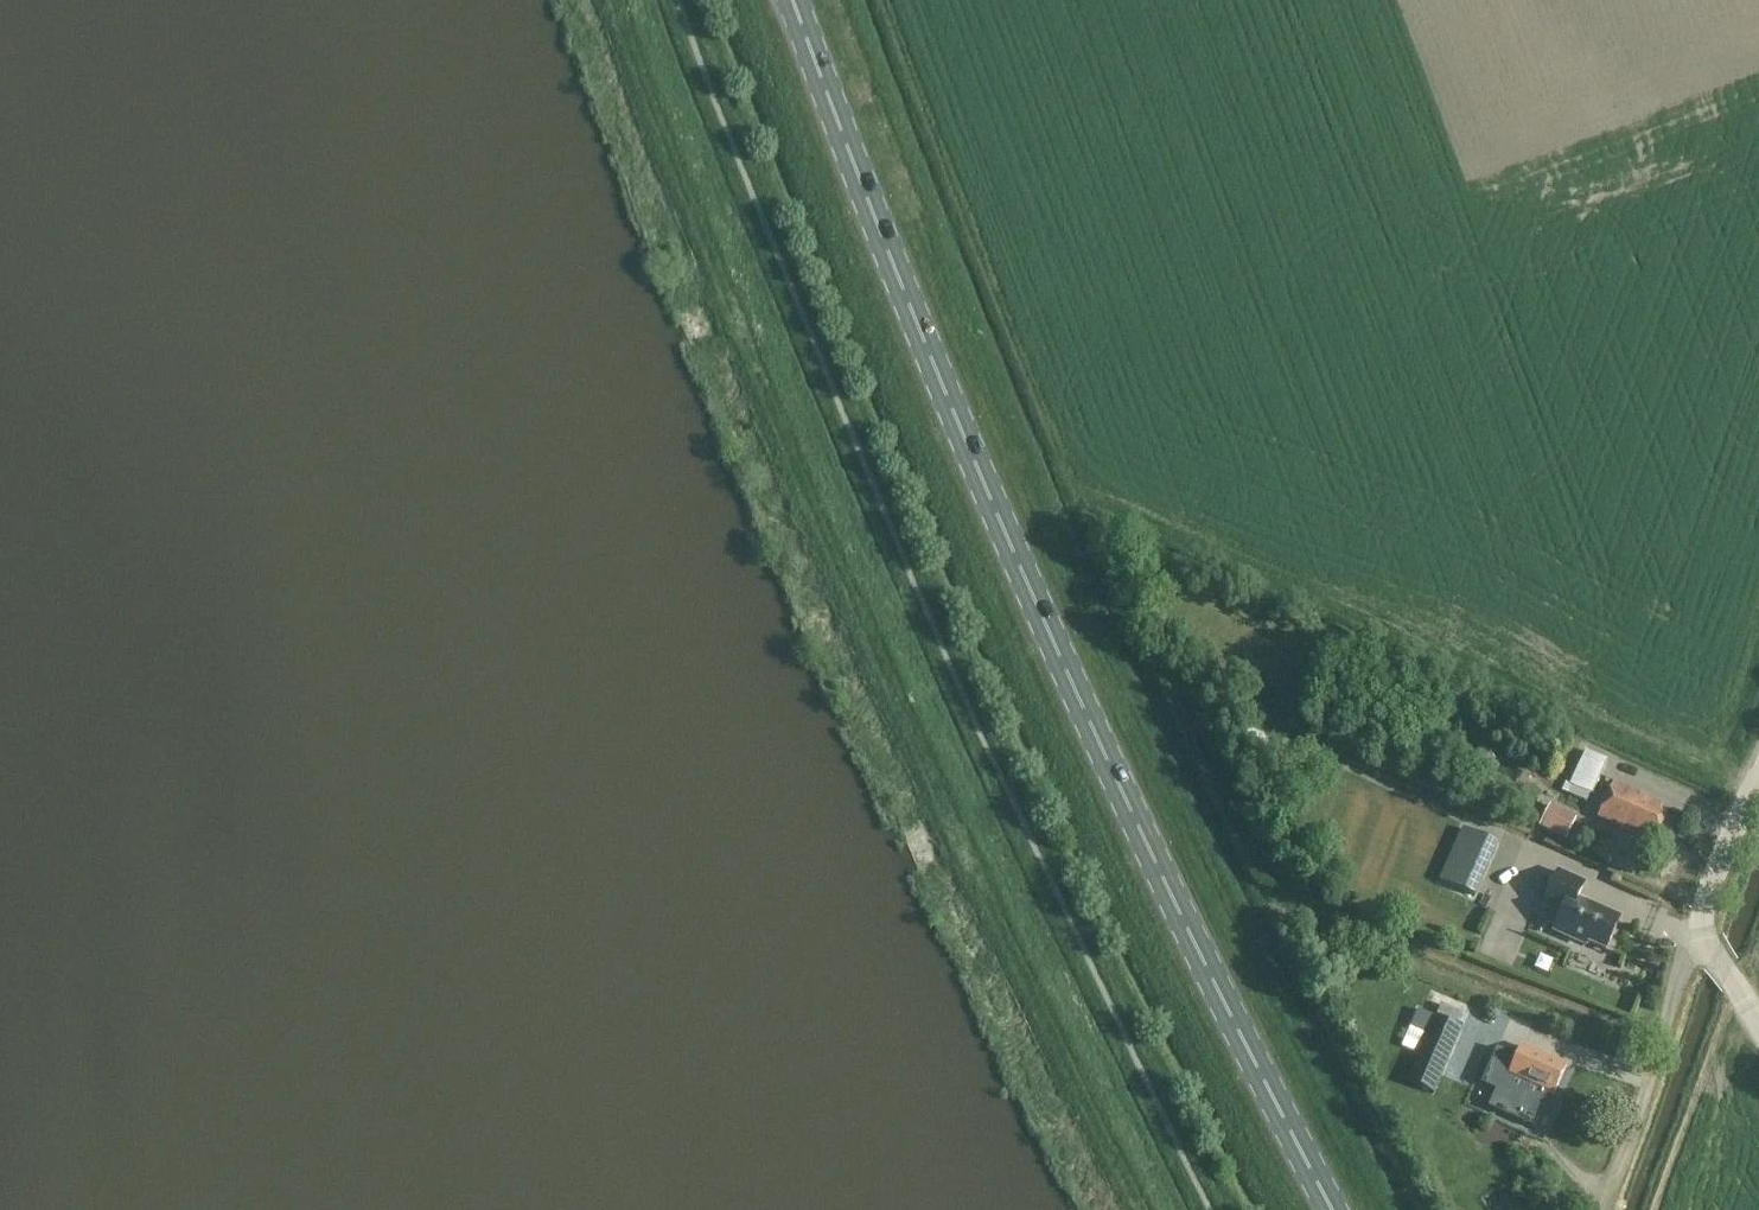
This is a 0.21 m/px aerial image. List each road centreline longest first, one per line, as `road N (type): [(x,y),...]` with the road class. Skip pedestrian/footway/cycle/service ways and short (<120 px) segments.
road 1 (primary): [(1334,1209),(1230,1015),(1046,626),(793,0)]
road 2 (unclassified): [(1758,1028),(1704,937),(1701,911),(1758,769)]

